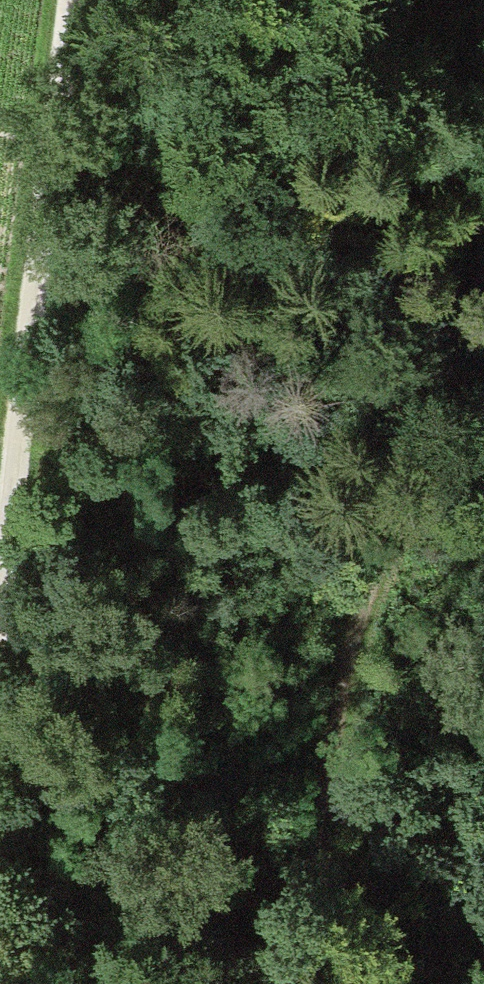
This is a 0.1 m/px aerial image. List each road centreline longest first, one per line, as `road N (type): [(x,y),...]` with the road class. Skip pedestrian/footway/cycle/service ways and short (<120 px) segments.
road 1 (track): [(483,418),(397,522),(361,586),(319,850),(291,925),(253,983)]
road 2 (track): [(0,567),(66,0)]

